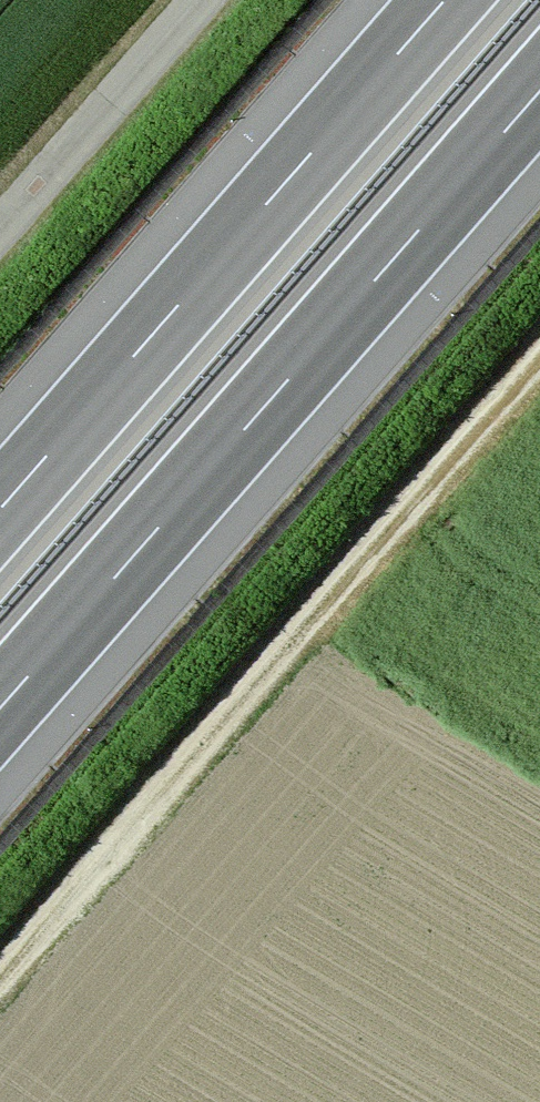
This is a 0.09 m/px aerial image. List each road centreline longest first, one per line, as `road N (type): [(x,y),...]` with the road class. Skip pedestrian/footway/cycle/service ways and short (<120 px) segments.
road 1 (track): [(0,977),(539,355)]
road 2 (motorway): [(0,709),(539,91)]
road 3 (motorway): [(445,0),(0,509)]
road 4 (track): [(0,229),(201,0)]

